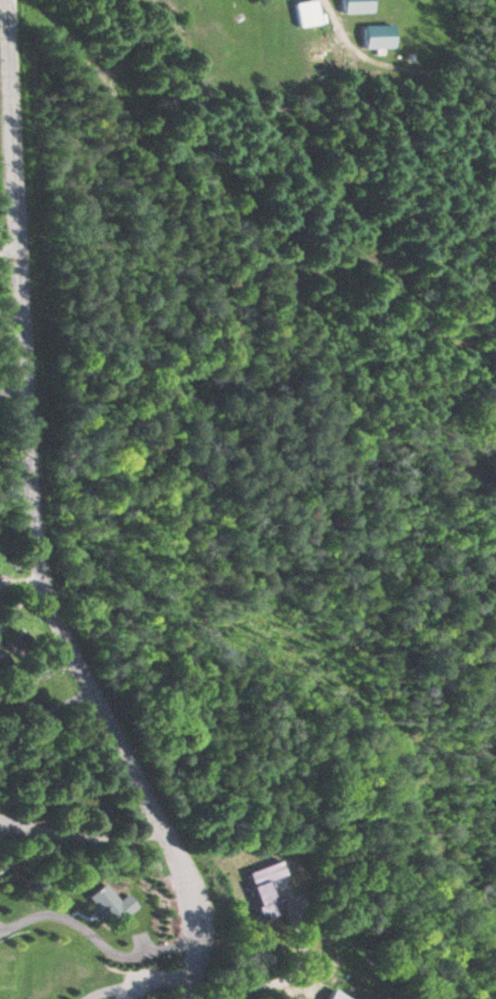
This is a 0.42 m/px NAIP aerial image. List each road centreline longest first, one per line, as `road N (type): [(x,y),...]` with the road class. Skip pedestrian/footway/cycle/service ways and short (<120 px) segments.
road 1 (residential): [(197,938),(186,879),(39,583),(2,0)]

